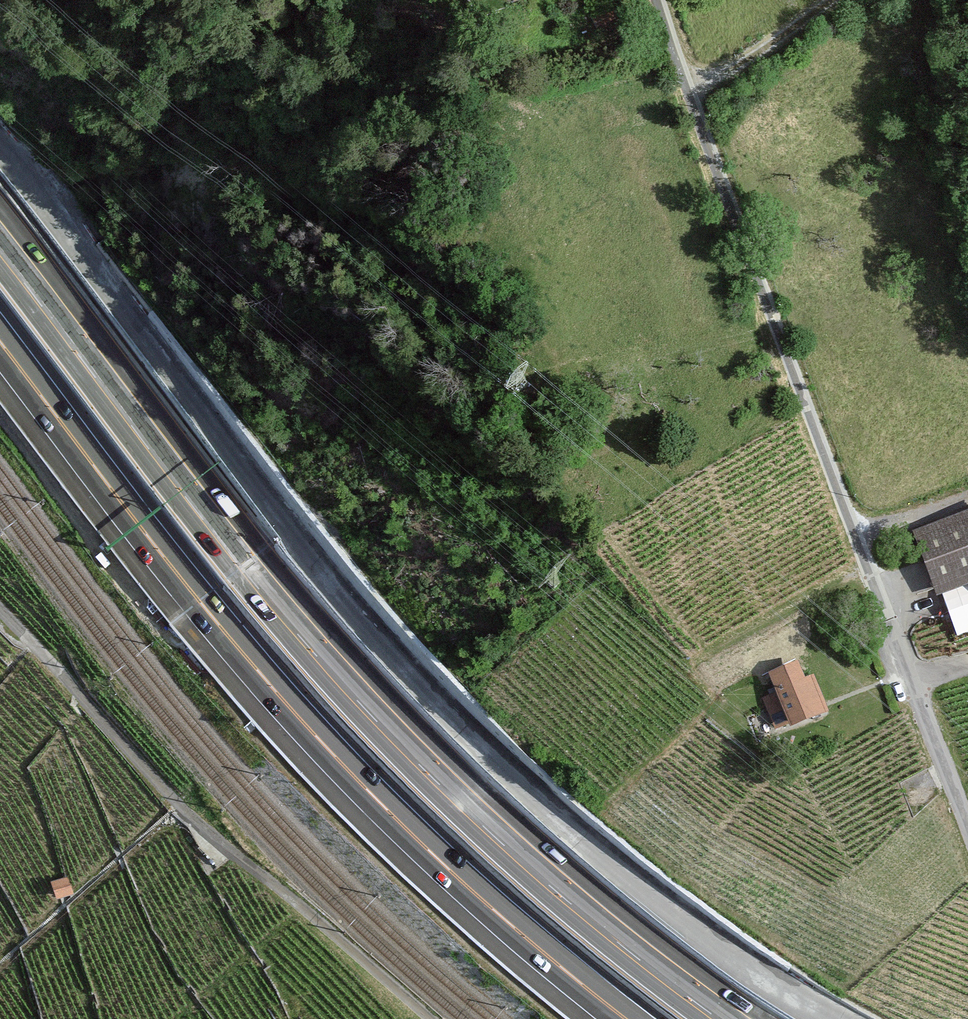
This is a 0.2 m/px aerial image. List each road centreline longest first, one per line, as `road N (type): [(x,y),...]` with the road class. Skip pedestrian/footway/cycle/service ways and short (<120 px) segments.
road 1 (tertiary): [(0,151),(309,558),(570,829),(829,1018)]
road 2 (motorway): [(728,1018),(577,902),(407,744),(245,566),(0,243)]
road 3 (motorway): [(0,347),(269,689),(343,768),(457,881),(625,1018)]
road 4 (unclassified): [(967,827),(661,0)]
road 5 (track): [(428,1018),(186,814),(0,611)]
road 6 (track): [(692,95),(825,0)]

